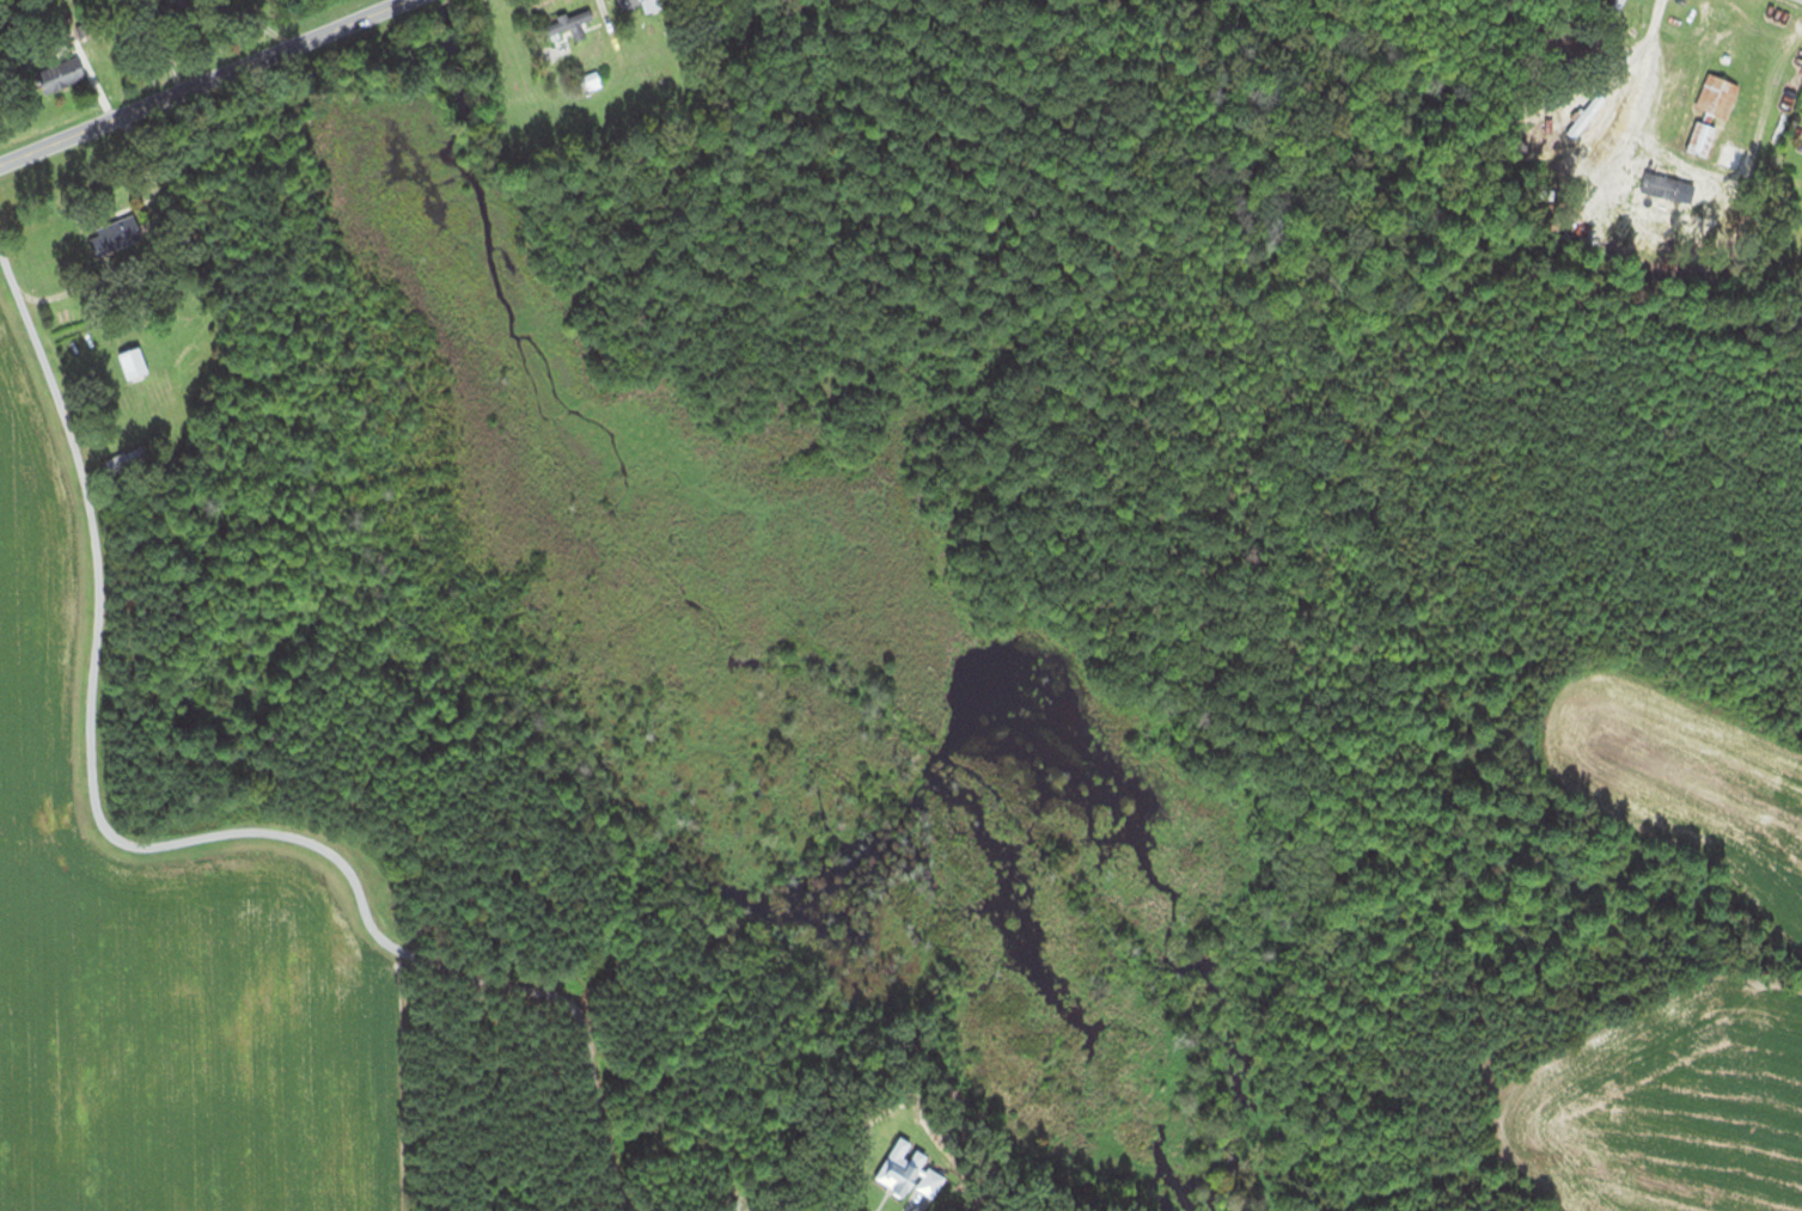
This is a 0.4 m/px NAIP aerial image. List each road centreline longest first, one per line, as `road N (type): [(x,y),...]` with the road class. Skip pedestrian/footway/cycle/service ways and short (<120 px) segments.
road 1 (tertiary): [(400,0),(0,165)]

